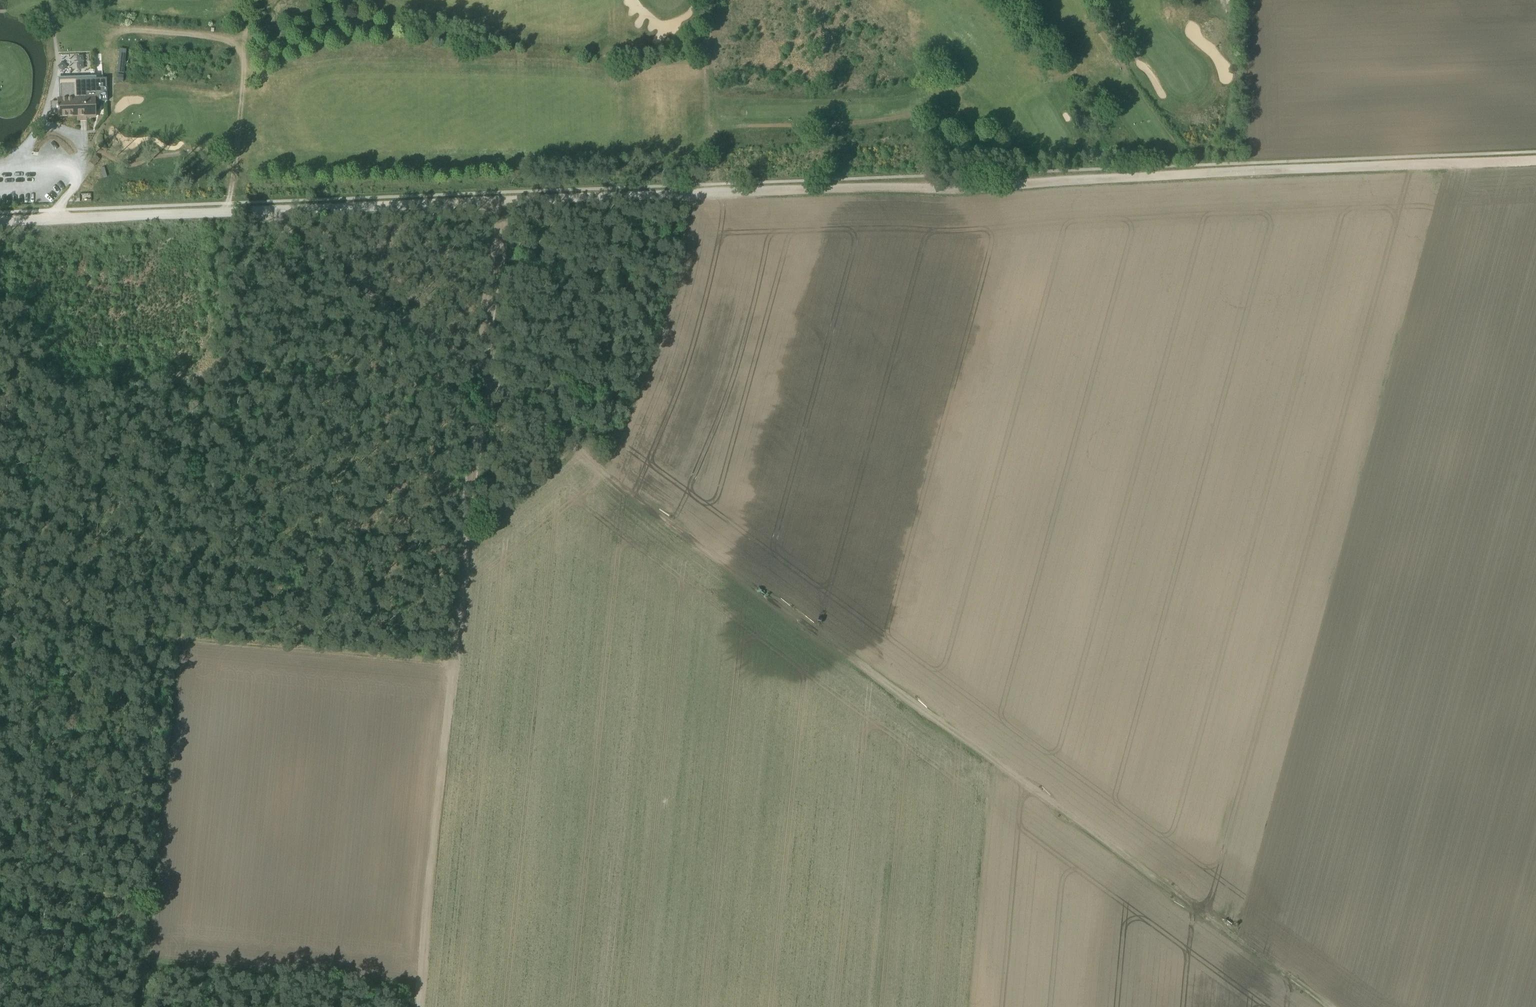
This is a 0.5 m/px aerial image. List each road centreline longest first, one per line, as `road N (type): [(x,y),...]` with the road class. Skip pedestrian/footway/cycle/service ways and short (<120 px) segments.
road 1 (track): [(0,221),(1535,160)]

